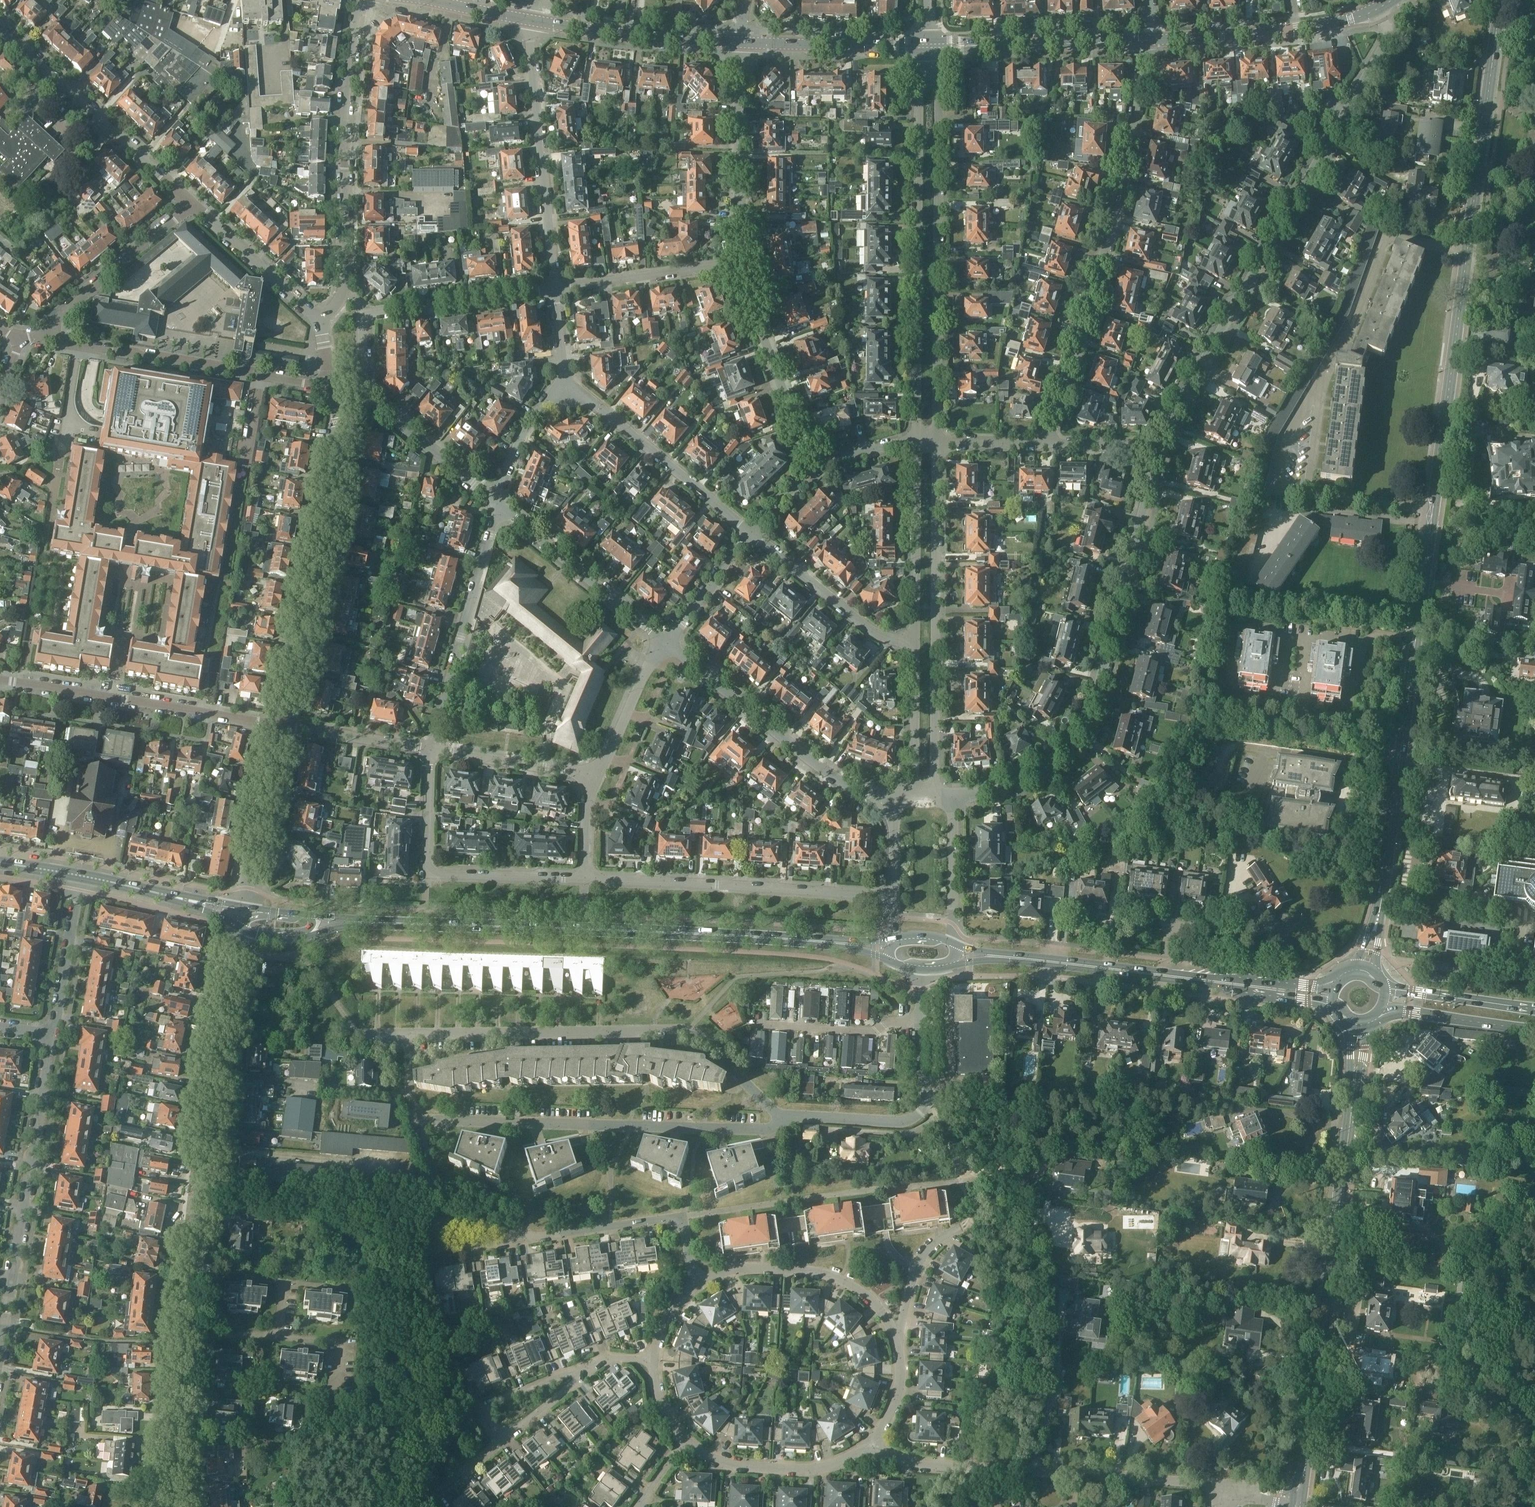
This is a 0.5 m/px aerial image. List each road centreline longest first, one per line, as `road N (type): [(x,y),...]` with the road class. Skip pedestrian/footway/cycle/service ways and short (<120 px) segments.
road 1 (secondary): [(1376,918),(1502,0)]
road 2 (residential): [(240,927),(214,1066),(172,1440),(175,1506)]
road 3 (residential): [(1158,448),(1388,37),(1377,9)]
road 4 (primary): [(843,942),(361,921)]
road 5 (residential): [(359,1034),(689,1030),(783,1119)]
road 6 (residential): [(944,797),(987,792),(1045,768),(1084,724),(1158,448)]
road 7 (residential): [(497,503),(363,391),(363,314),(555,288)]
road 8 (secondary): [(1301,1495),(1355,1076)]
road 9 (residential): [(1045,443),(1083,341),(1148,40)]
road 10 (residential): [(930,80),(918,90),(917,443)]
road 11 (residential): [(938,443),(939,90),(930,80)]
road 12 (residential): [(783,1119),(770,1129),(425,1122)]
road 13 (residential): [(944,797),(935,777),(938,443)]
road 14 (residential): [(1223,1486),(935,1466),(899,1458),(876,1440)]
road 15 (residential): [(330,382),(337,426),(324,544),(279,724)]
road 16 (residential): [(359,0),(342,152),(345,285),(319,321)]
road 17 (residential): [(895,893),(583,878)]
road 18 (residential): [(0,1328),(53,1035)]
road 19 (residential): [(904,796),(867,792),(828,774),(668,640)]
road 20 (residential): [(330,382),(49,341)]
road 21 (residential): [(279,724),(0,680)]
road 22 (residential): [(583,878),(426,873),(430,749)]
road 23 (primary): [(1276,989),(1007,956)]
road 24 (residential): [(555,288),(531,21)]
road 25 (residential): [(191,206),(0,24)]
road 26 (residential): [(430,749),(497,503)]
road 27 (residential): [(751,532),(563,378)]
road 28 (residential): [(702,1279),(685,1215),(516,1234)]
road 29 (tertiary): [(1148,40),(1297,29),(1377,9)]
road 30 (residential): [(702,1279),(742,1268),(814,1270),(869,1297),(895,1338)]
road 31 (residential): [(738,265),(740,42)]
road 32 (residential): [(668,640),(497,503)]
road 33 (tertiary): [(930,46),(1148,40)]
road 34 (residential): [(813,468),(738,265)]
road 35 (residential): [(679,1442),(730,1471),(786,1475),(843,1460),(876,1440)]
road 36 (tertiary): [(531,21),(740,42)]
road 37 (residential): [(915,641),(888,640),(860,625),(751,532)]
road 38 (residential): [(587,805),(608,807),(621,781),(667,670),(668,640)]
road 39 (residential): [(49,341),(57,317),(191,206)]
road 40 (residential): [(917,443),(915,641)]
road 41 (tertiary): [(740,42),(930,46)]
road 42 (residential): [(555,288),(738,265)]
road 43 (residential): [(319,321),(191,206)]
road 44 (residential): [(753,1025),(875,1031),(888,1022),(920,1022)]
road 45 (residential): [(597,776),(430,749)]
road 46 (residential): [(279,724),(245,888)]
road 47 (residential): [(53,1035),(79,875)]
road 48 (primary): [(1378,1018),(1403,1010),(1534,1030)]
road 49 (residential): [(915,641),(914,775),(904,796)]
road 50 (primary): [(1534,1009),(1381,985)]
road 51 (residential): [(597,776),(638,683),(668,640)]
road 52 (residential): [(430,749),(279,724)]
road 53 (residential): [(956,945),(953,816),(944,797)]
road 54 (residential): [(927,1104),(898,1122),(783,1119)]
road 55 (residential): [(516,1234),(456,1224),(442,1225),(436,1237),(450,1249),(488,1241)]
road 56 (residential): [(497,503),(521,438),(563,378)]
road 57 (residential): [(504,1437),(487,1407),(587,1370)]
road 58 (residential): [(668,640),(751,532)]
road 59 (residential): [(961,1227),(924,1259),(895,1338)]

